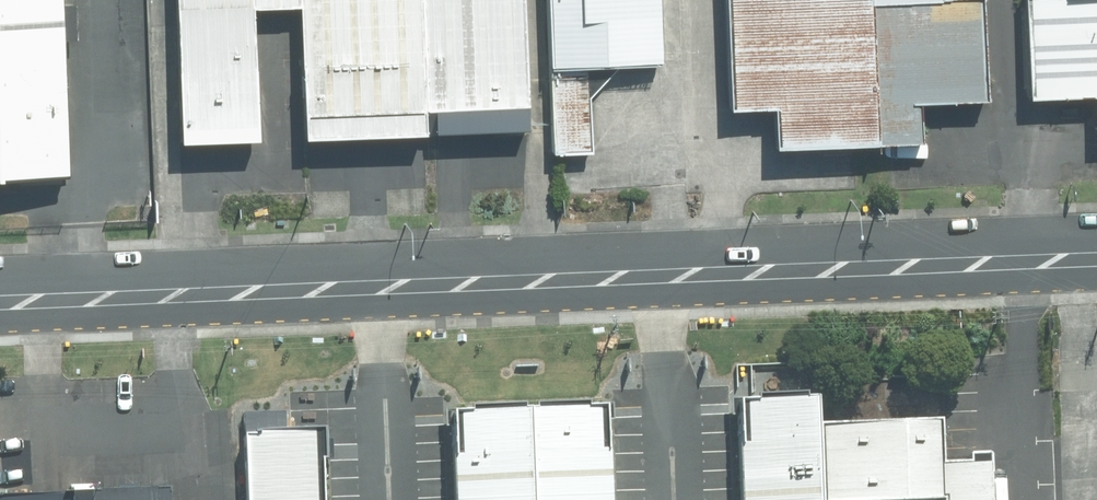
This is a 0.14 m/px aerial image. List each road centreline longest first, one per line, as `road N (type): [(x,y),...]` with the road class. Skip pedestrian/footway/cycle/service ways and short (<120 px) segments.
road 1 (secondary): [(1096,254),(0,300)]

